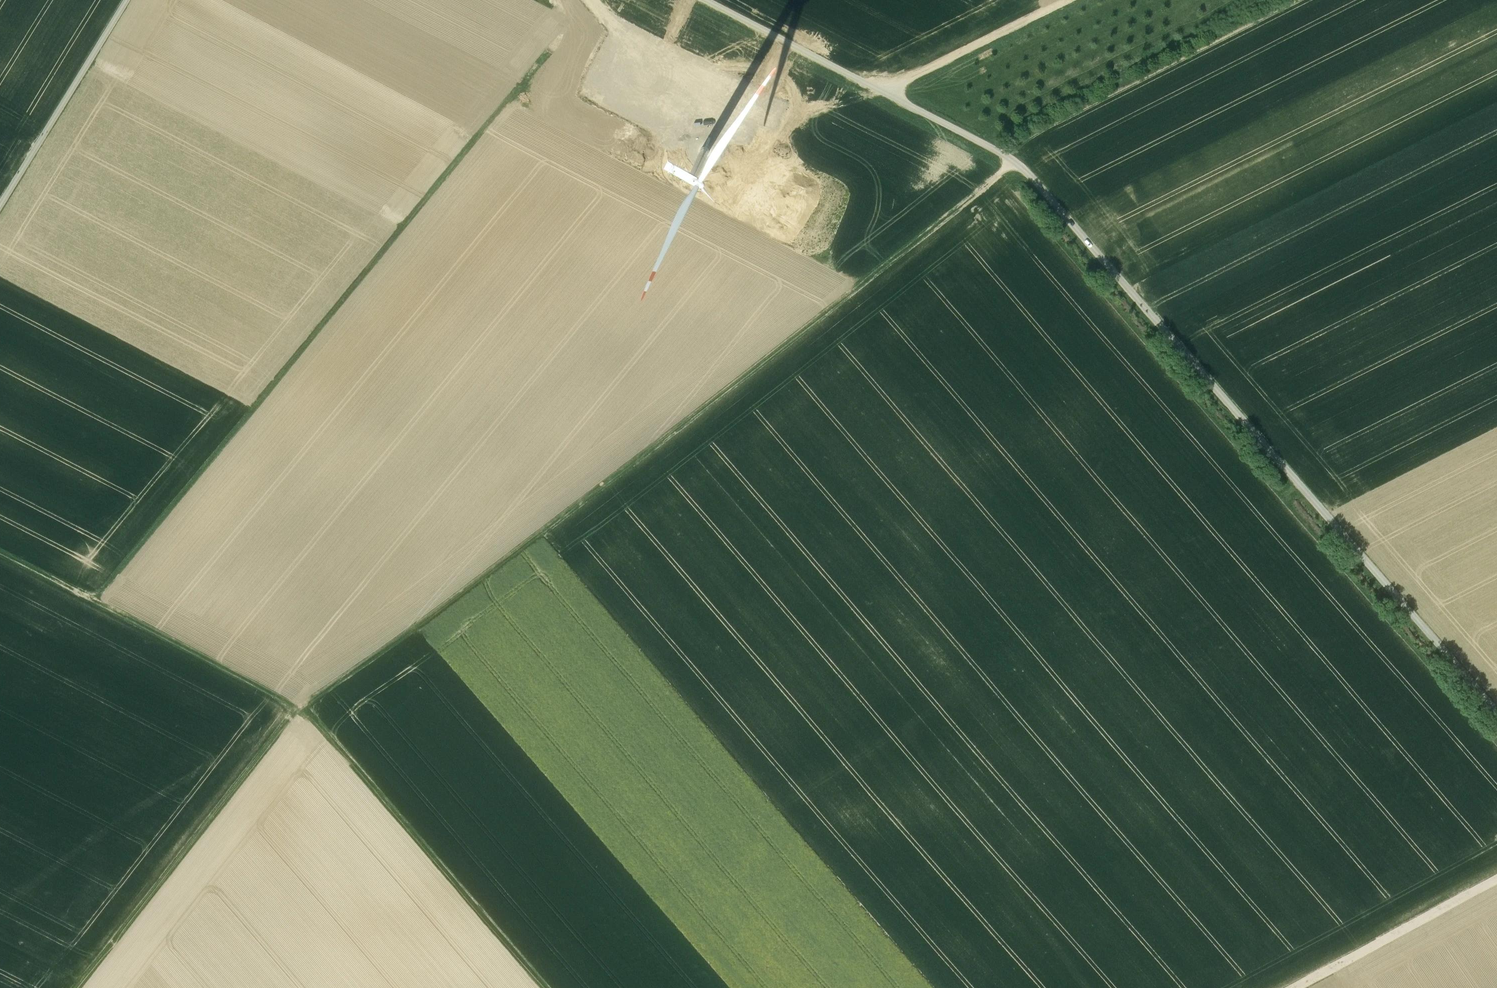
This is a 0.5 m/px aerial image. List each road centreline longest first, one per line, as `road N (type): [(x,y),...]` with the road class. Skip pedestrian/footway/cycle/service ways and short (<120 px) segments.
road 1 (track): [(303,708),(1015,161)]
road 2 (track): [(1015,161),(1496,713)]
road 3 (track): [(97,603),(524,81)]
road 4 (track): [(545,987),(303,708)]
road 5 (track): [(81,987),(303,708)]
road 6 (track): [(1015,161),(704,0)]
road 7 (track): [(303,708),(0,554)]
road 8 (track): [(0,206),(126,0)]
road 9 (track): [(1298,987),(1496,880)]
road 10 (track): [(882,95),(1070,0)]

